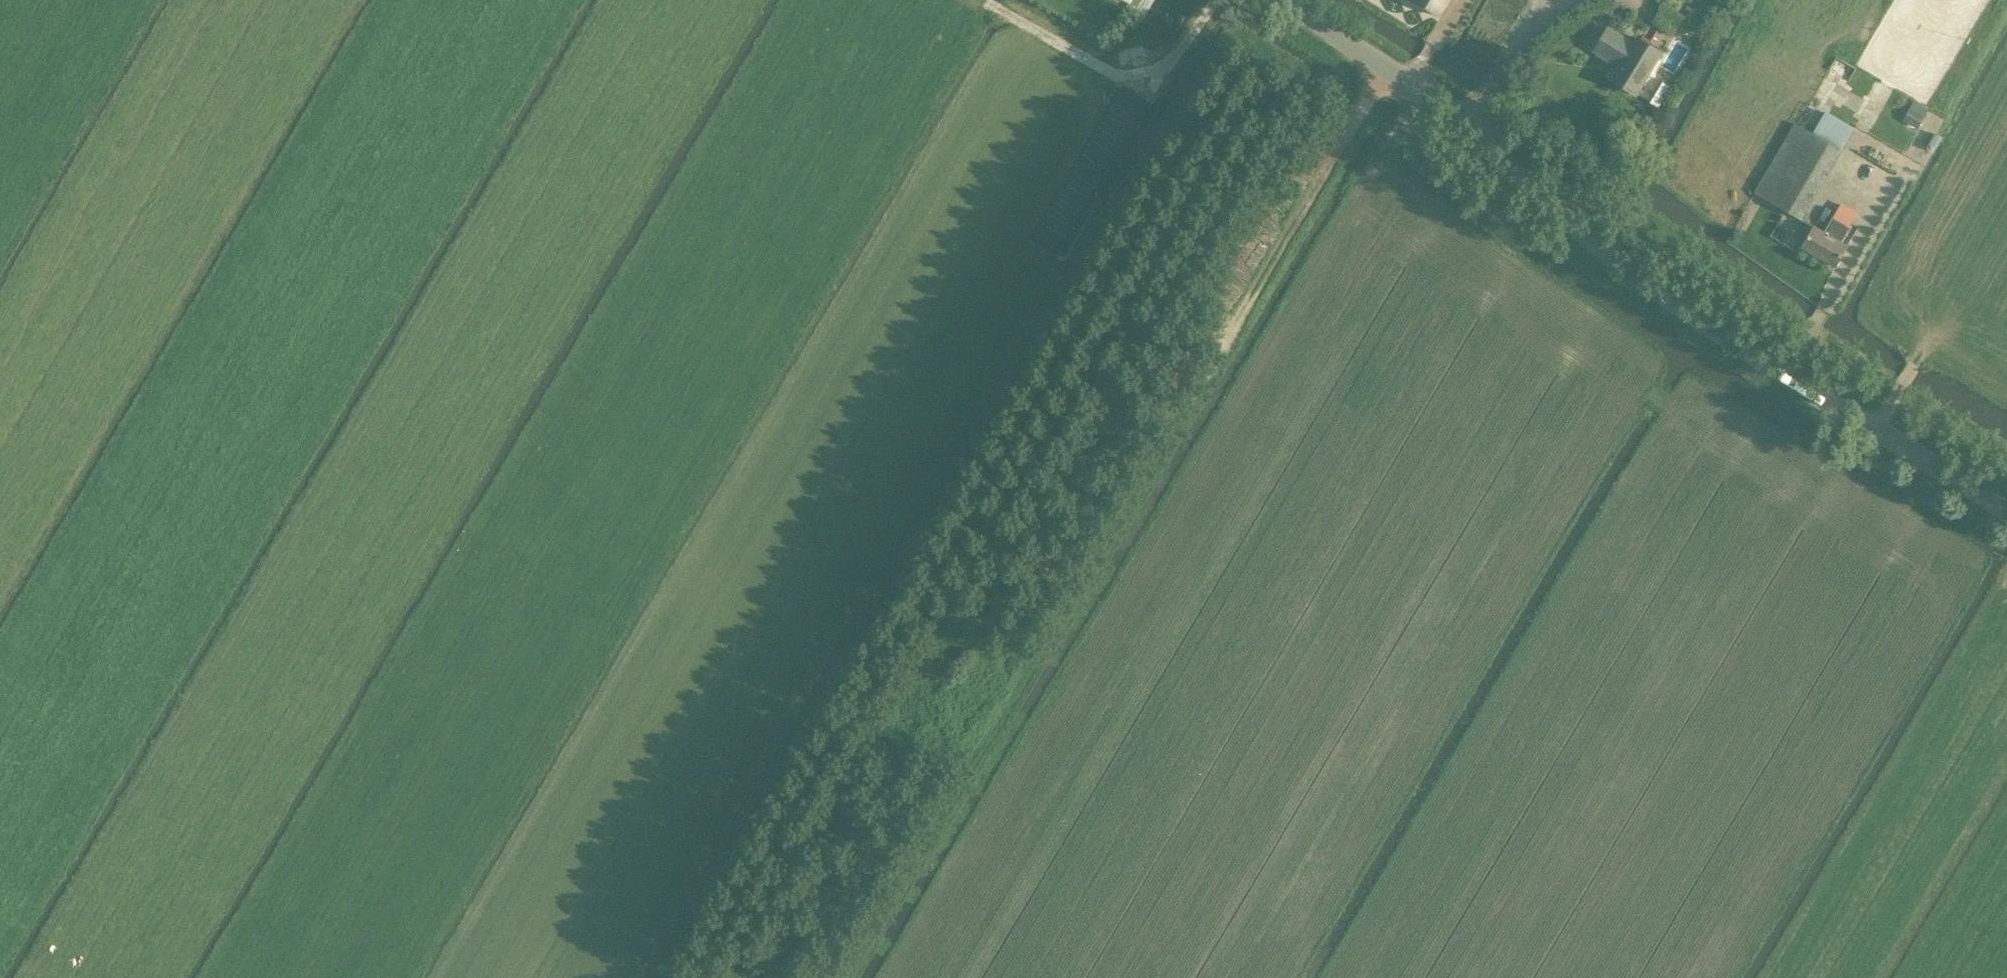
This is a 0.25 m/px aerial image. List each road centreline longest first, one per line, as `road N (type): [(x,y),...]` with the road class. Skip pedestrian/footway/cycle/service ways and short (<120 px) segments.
road 1 (track): [(846,977),(1390,71)]
road 2 (tertiary): [(2006,508),(1873,431),(1627,266),(1410,85),(1276,0)]
road 3 (track): [(985,3),(1124,78),(1175,56),(1214,0)]
road 4 (track): [(2006,352),(1966,329),(1933,337),(1873,431)]

